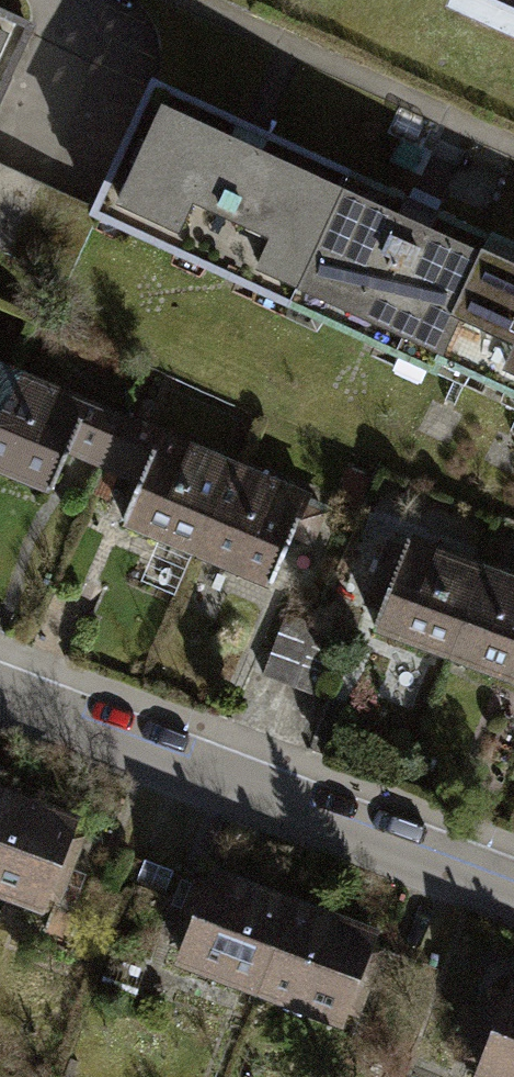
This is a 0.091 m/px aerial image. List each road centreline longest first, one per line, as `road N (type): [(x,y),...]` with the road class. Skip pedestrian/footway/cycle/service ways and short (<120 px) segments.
road 1 (residential): [(513,892),(0,696)]

